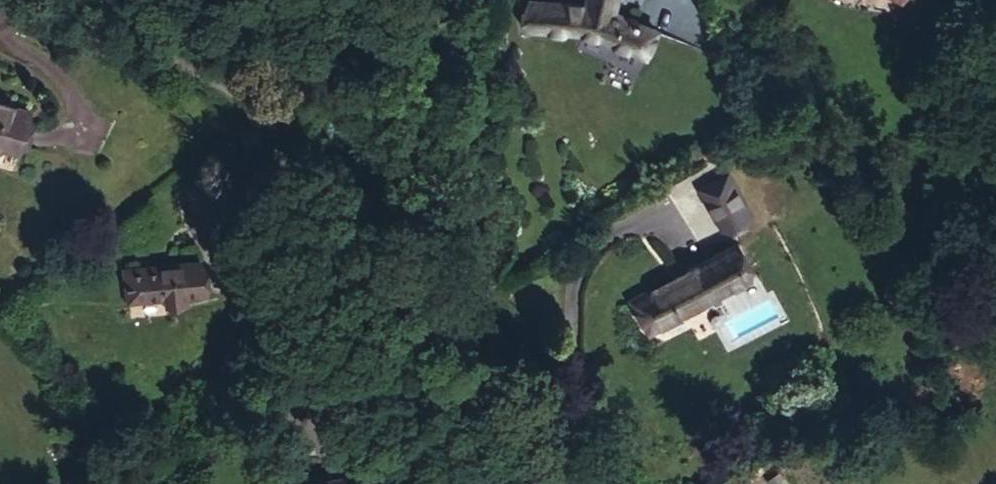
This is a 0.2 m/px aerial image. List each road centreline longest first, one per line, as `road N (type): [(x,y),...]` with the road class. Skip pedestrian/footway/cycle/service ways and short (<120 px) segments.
road 1 (residential): [(16,0),(318,130),(504,268)]
road 2 (residential): [(478,231),(319,0)]
road 3 (residential): [(504,268),(547,330),(605,483)]
road 4 (residential): [(478,231),(466,115),(478,0)]

